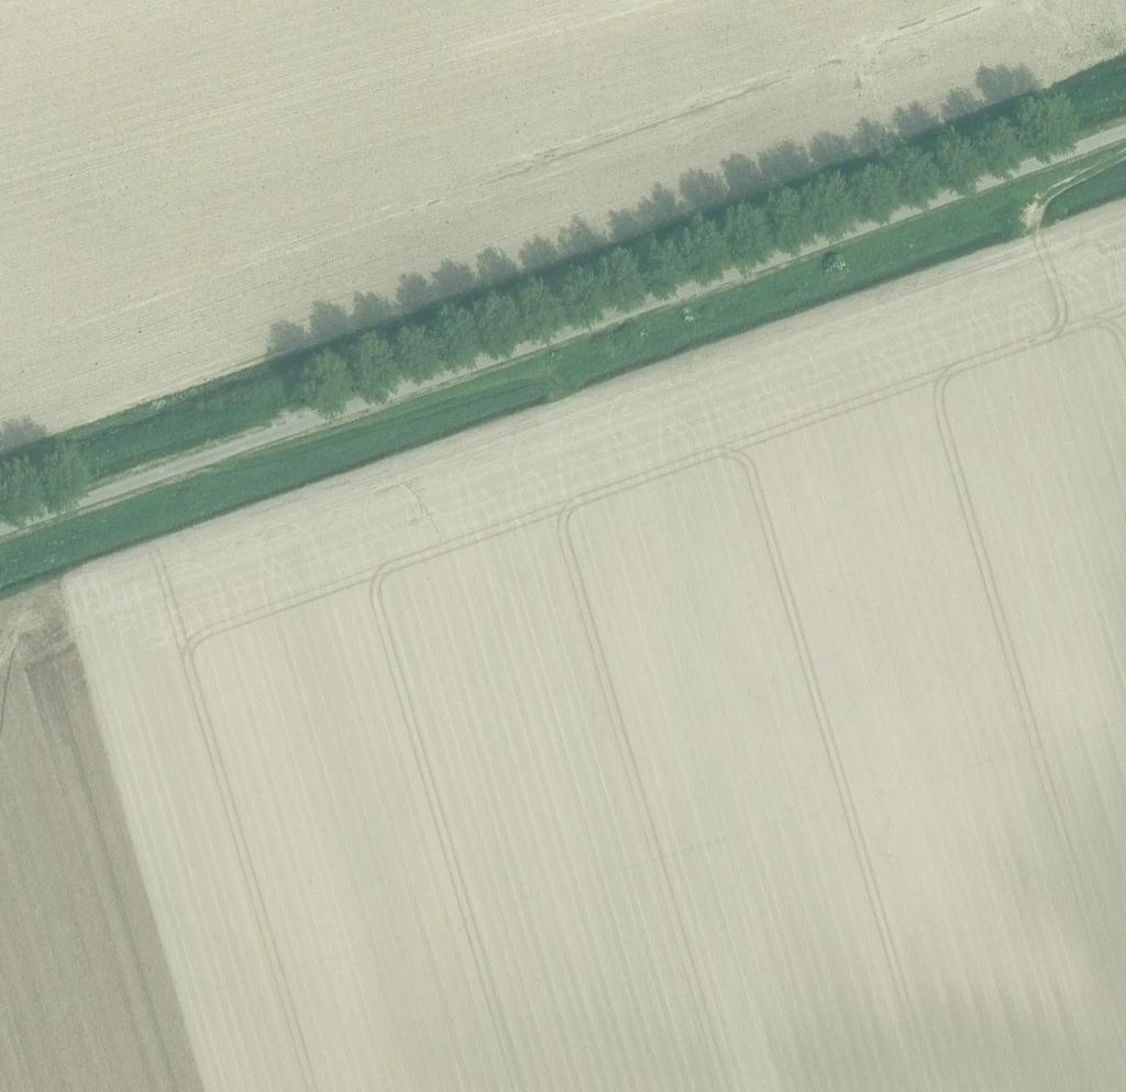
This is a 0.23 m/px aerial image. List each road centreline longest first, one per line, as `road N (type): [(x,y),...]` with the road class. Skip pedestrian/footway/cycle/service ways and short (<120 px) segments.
road 1 (unclassified): [(0,537),(1125,134)]

